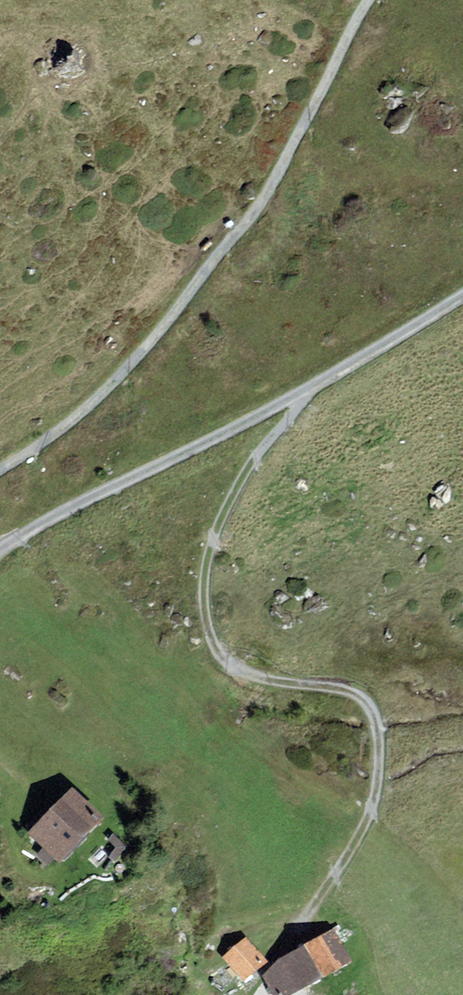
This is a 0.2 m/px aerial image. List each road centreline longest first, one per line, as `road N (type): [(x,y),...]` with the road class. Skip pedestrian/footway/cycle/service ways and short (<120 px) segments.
road 1 (track): [(316,384),(262,448),(214,536),(203,599),(216,652),(253,679),(354,691),(377,723),(376,800),(288,945)]
road 2 (track): [(0,469),(143,358),(269,191),(364,0)]
road 3 (track): [(0,553),(316,384),(462,293)]

